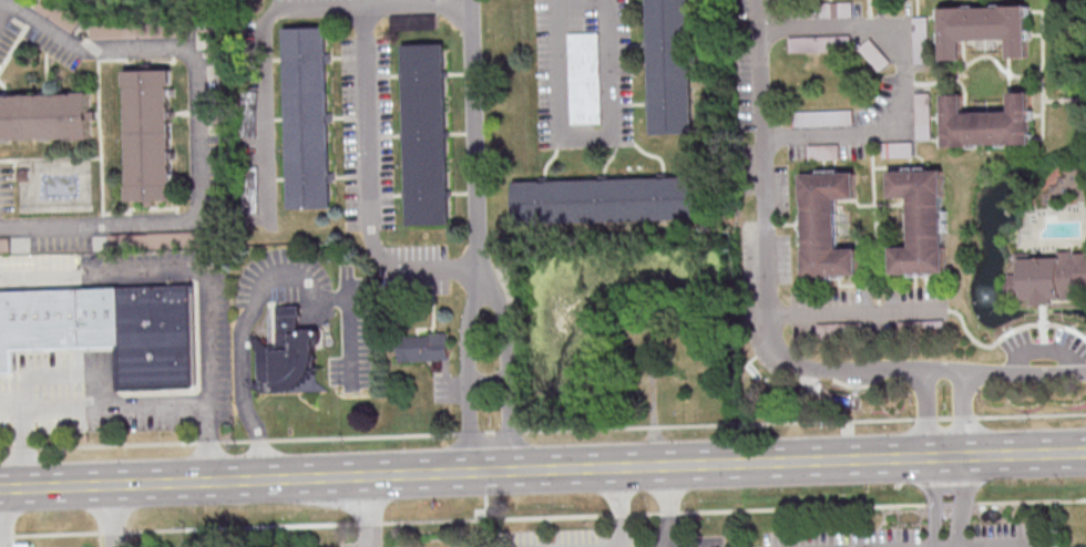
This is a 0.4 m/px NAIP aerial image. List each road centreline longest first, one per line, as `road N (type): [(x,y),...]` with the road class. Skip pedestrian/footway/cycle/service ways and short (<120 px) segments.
road 1 (secondary): [(924,455),(0,487)]
road 2 (residential): [(760,0),(775,340),(792,360),(814,367),(1085,371)]
road 3 (residential): [(513,469),(498,308),(479,266),(469,314),(472,472)]
road 4 (residential): [(479,266),(469,0)]

